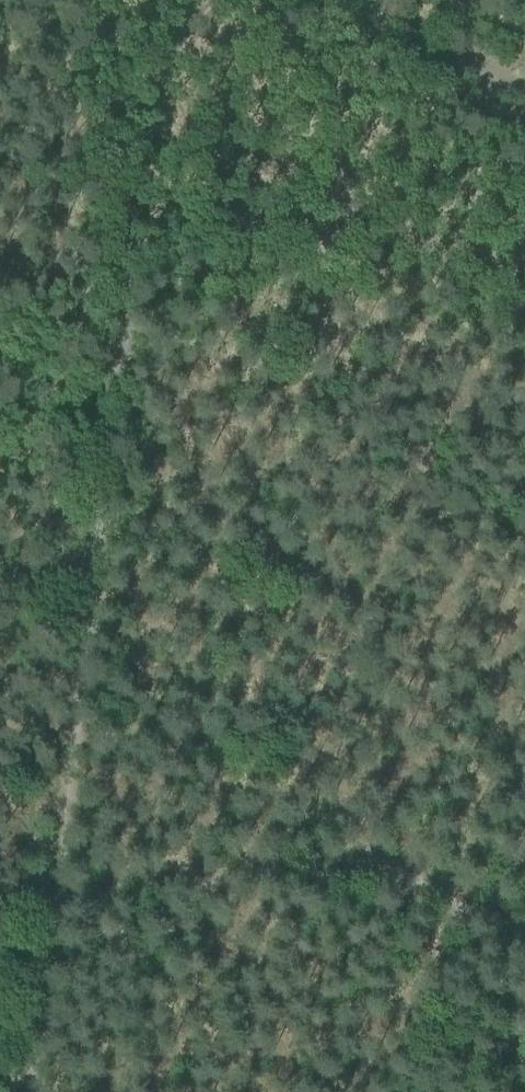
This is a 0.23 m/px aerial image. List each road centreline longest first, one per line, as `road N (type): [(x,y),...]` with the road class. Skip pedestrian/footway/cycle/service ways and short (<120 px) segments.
road 1 (track): [(15,1091),(88,633),(115,346)]
road 2 (track): [(524,953),(444,899),(376,876),(206,882),(38,916)]
road 3 (track): [(115,346),(149,117)]

